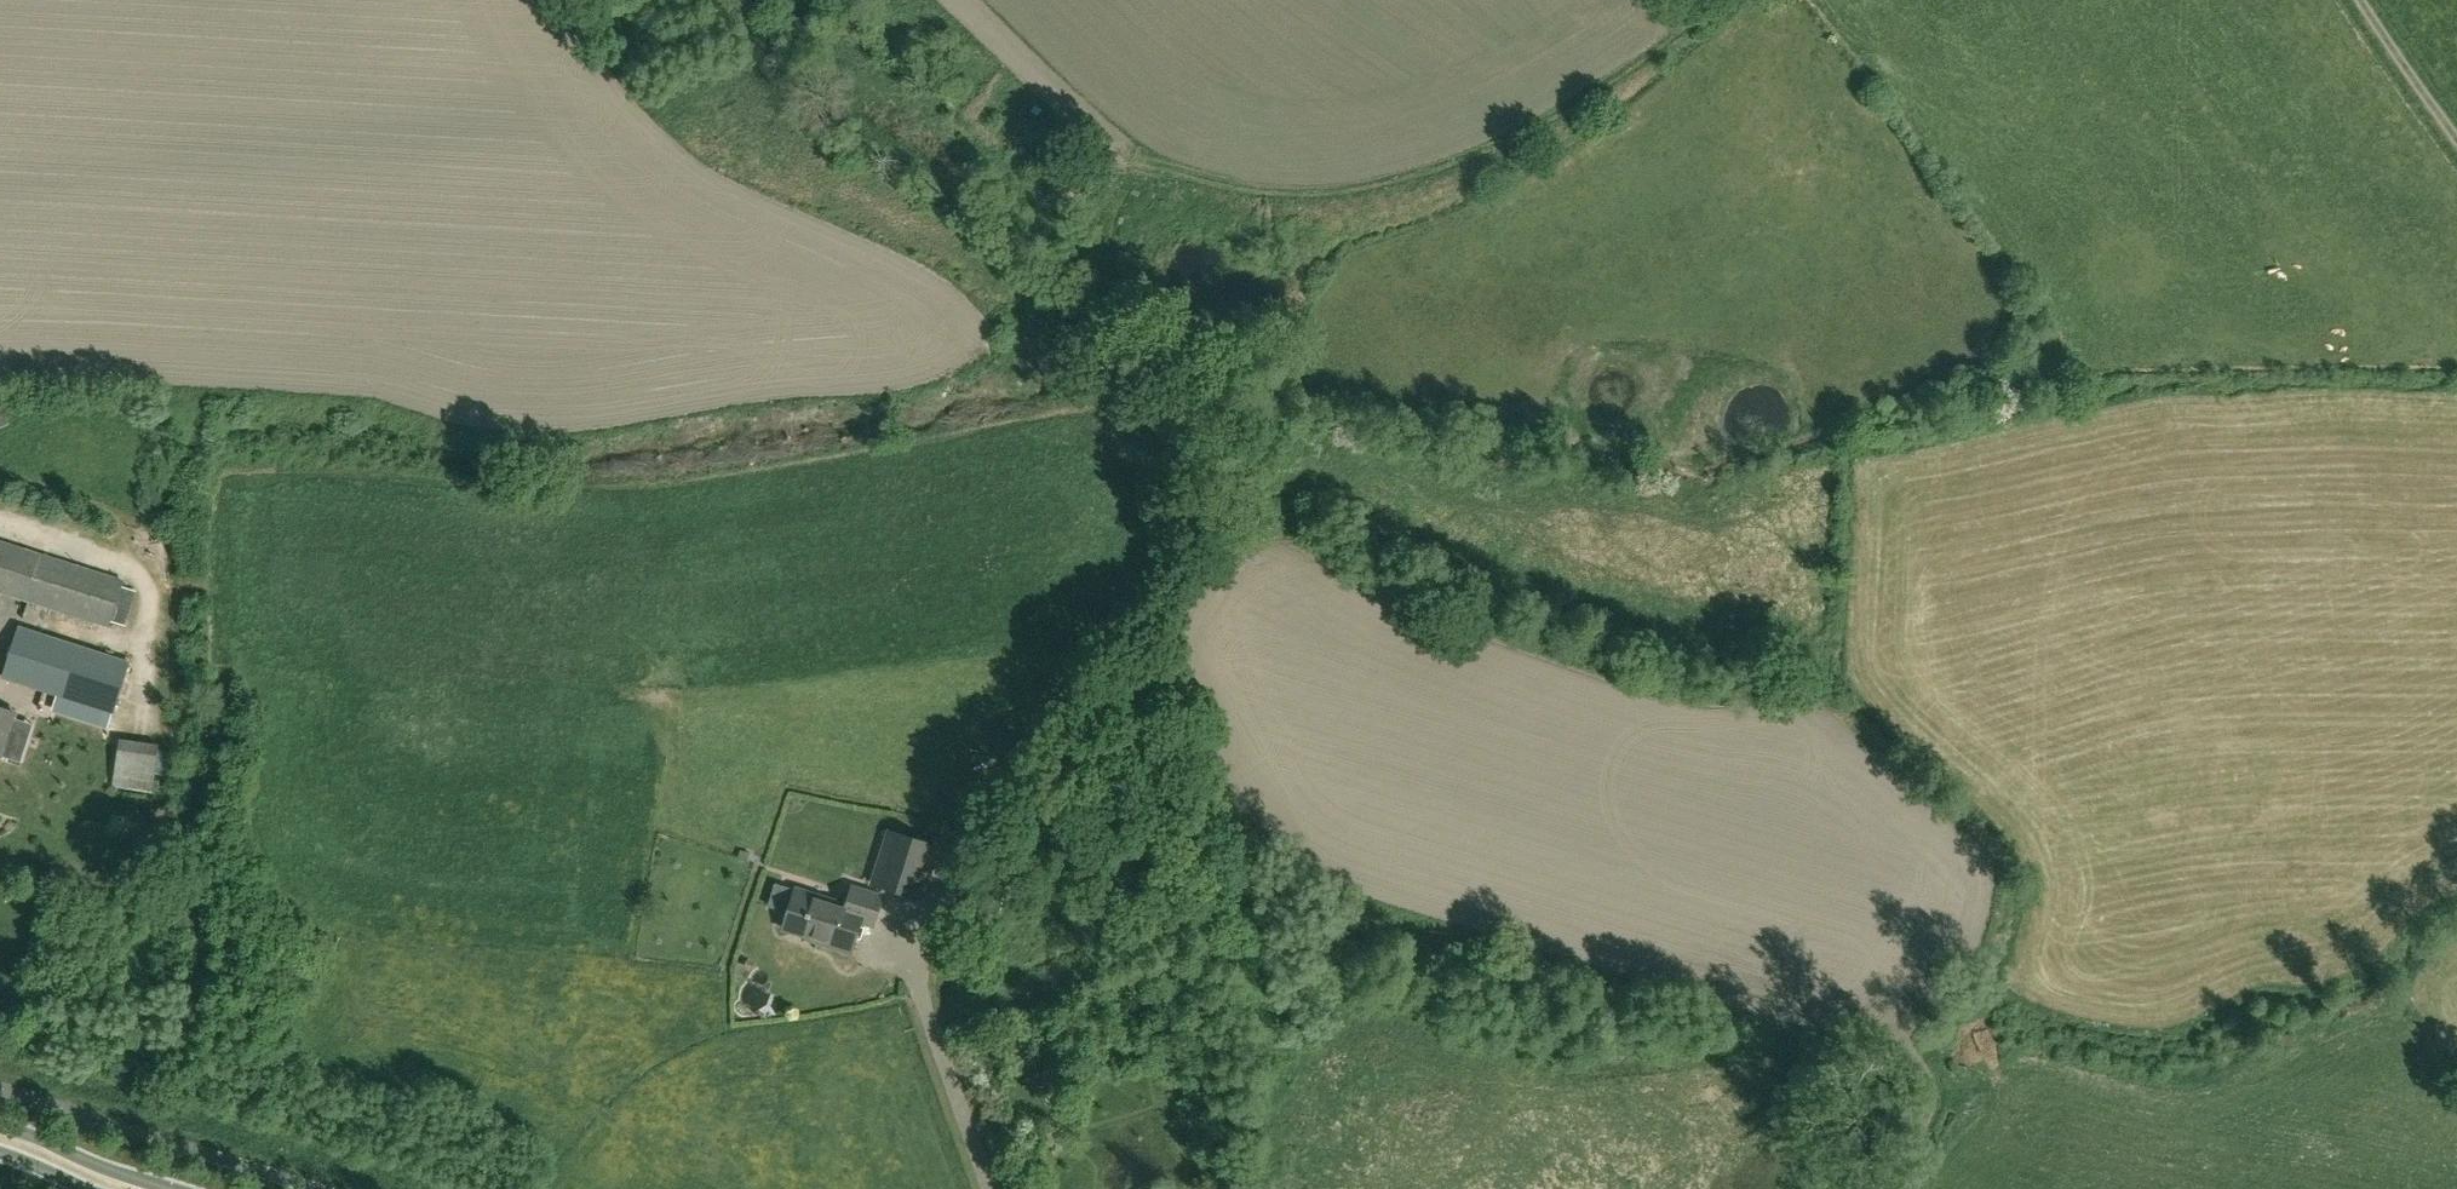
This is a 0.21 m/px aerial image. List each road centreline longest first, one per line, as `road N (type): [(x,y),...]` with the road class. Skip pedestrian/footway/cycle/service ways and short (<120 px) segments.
road 1 (unclassified): [(2456,144),(2356,0)]
road 2 (primary): [(123,1188),(0,1139)]

